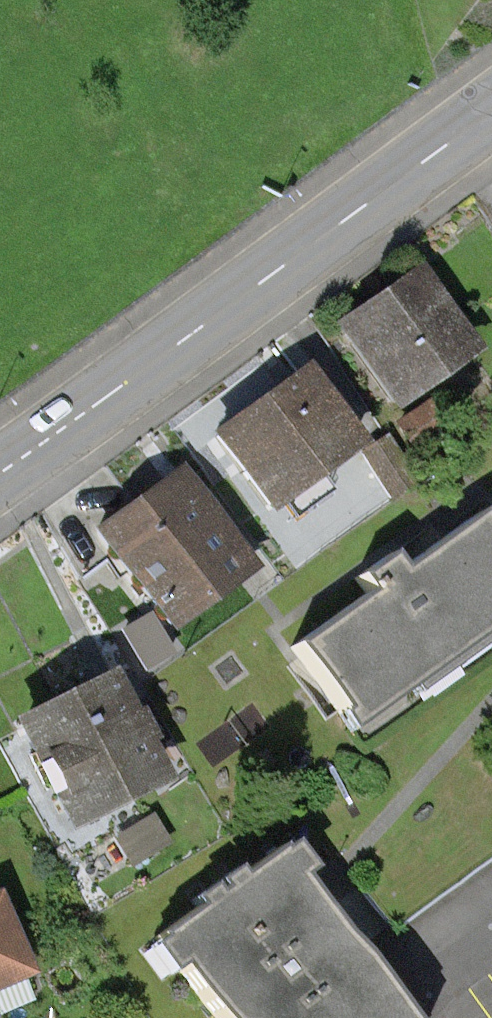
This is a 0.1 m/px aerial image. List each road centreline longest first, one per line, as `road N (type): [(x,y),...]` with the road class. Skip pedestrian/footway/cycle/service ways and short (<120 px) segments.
road 1 (primary): [(0,473),(491,110)]
road 2 (residential): [(491,921),(413,978),(439,1017)]

